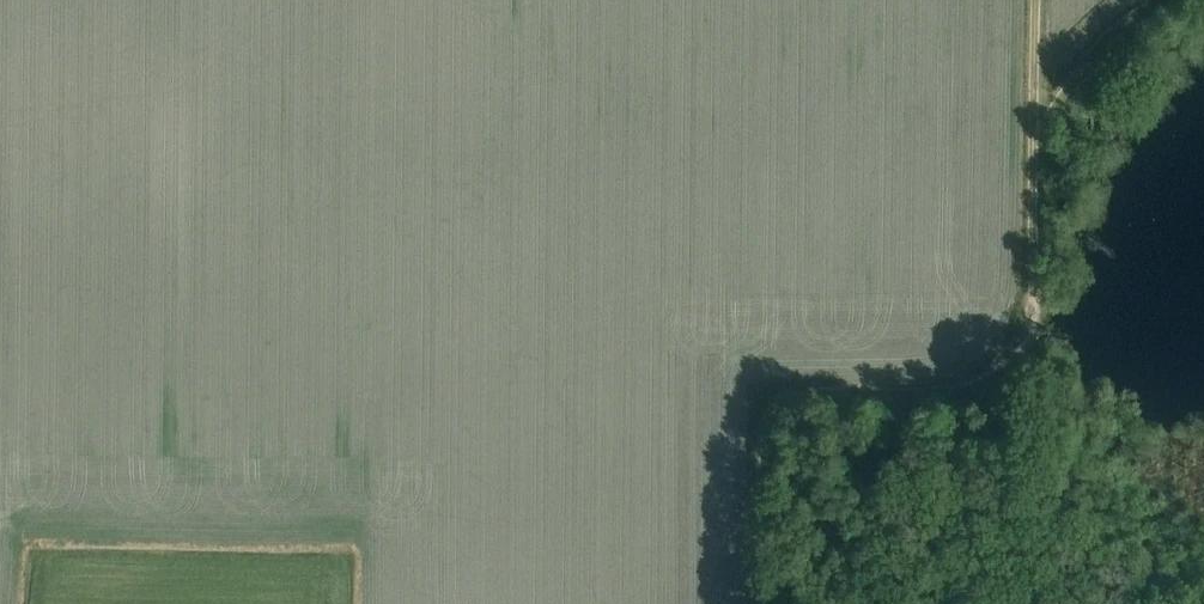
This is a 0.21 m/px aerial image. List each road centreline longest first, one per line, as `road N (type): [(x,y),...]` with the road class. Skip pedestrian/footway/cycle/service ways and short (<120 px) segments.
road 1 (track): [(762,603),(758,439),(770,407),(813,388),(985,381),(1016,371),(1030,354),(1035,301),(1032,174)]
road 2 (track): [(1035,0),(1032,174)]

